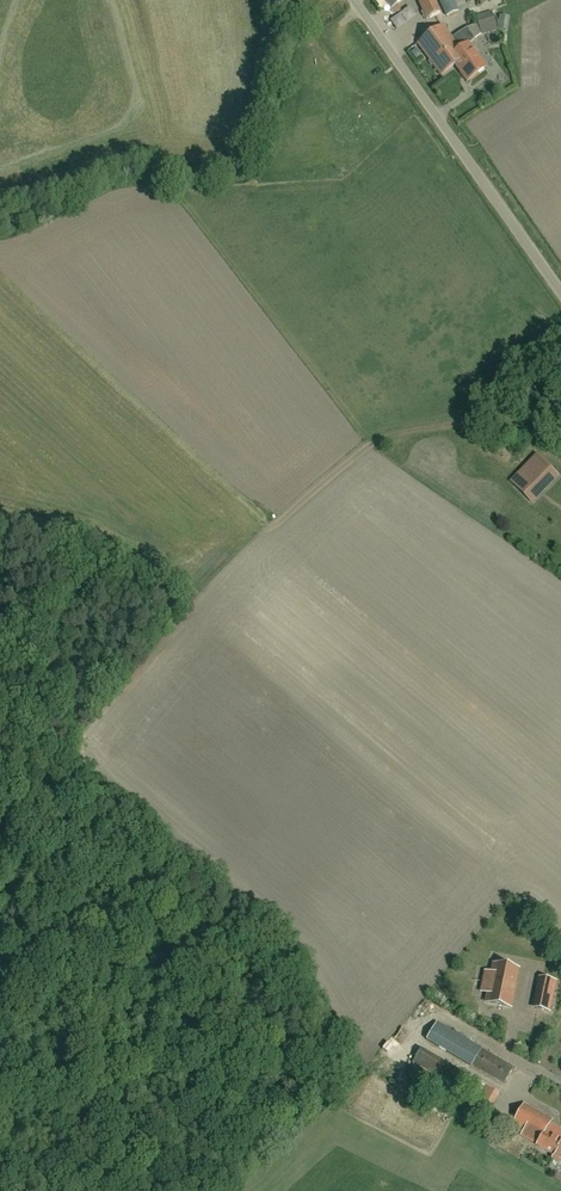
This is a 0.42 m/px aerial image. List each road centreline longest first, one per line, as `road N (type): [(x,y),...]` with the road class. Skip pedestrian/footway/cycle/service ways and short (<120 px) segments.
road 1 (unclassified): [(560,293),(354,0)]
road 2 (track): [(560,350),(493,409),(371,443),(267,530)]

